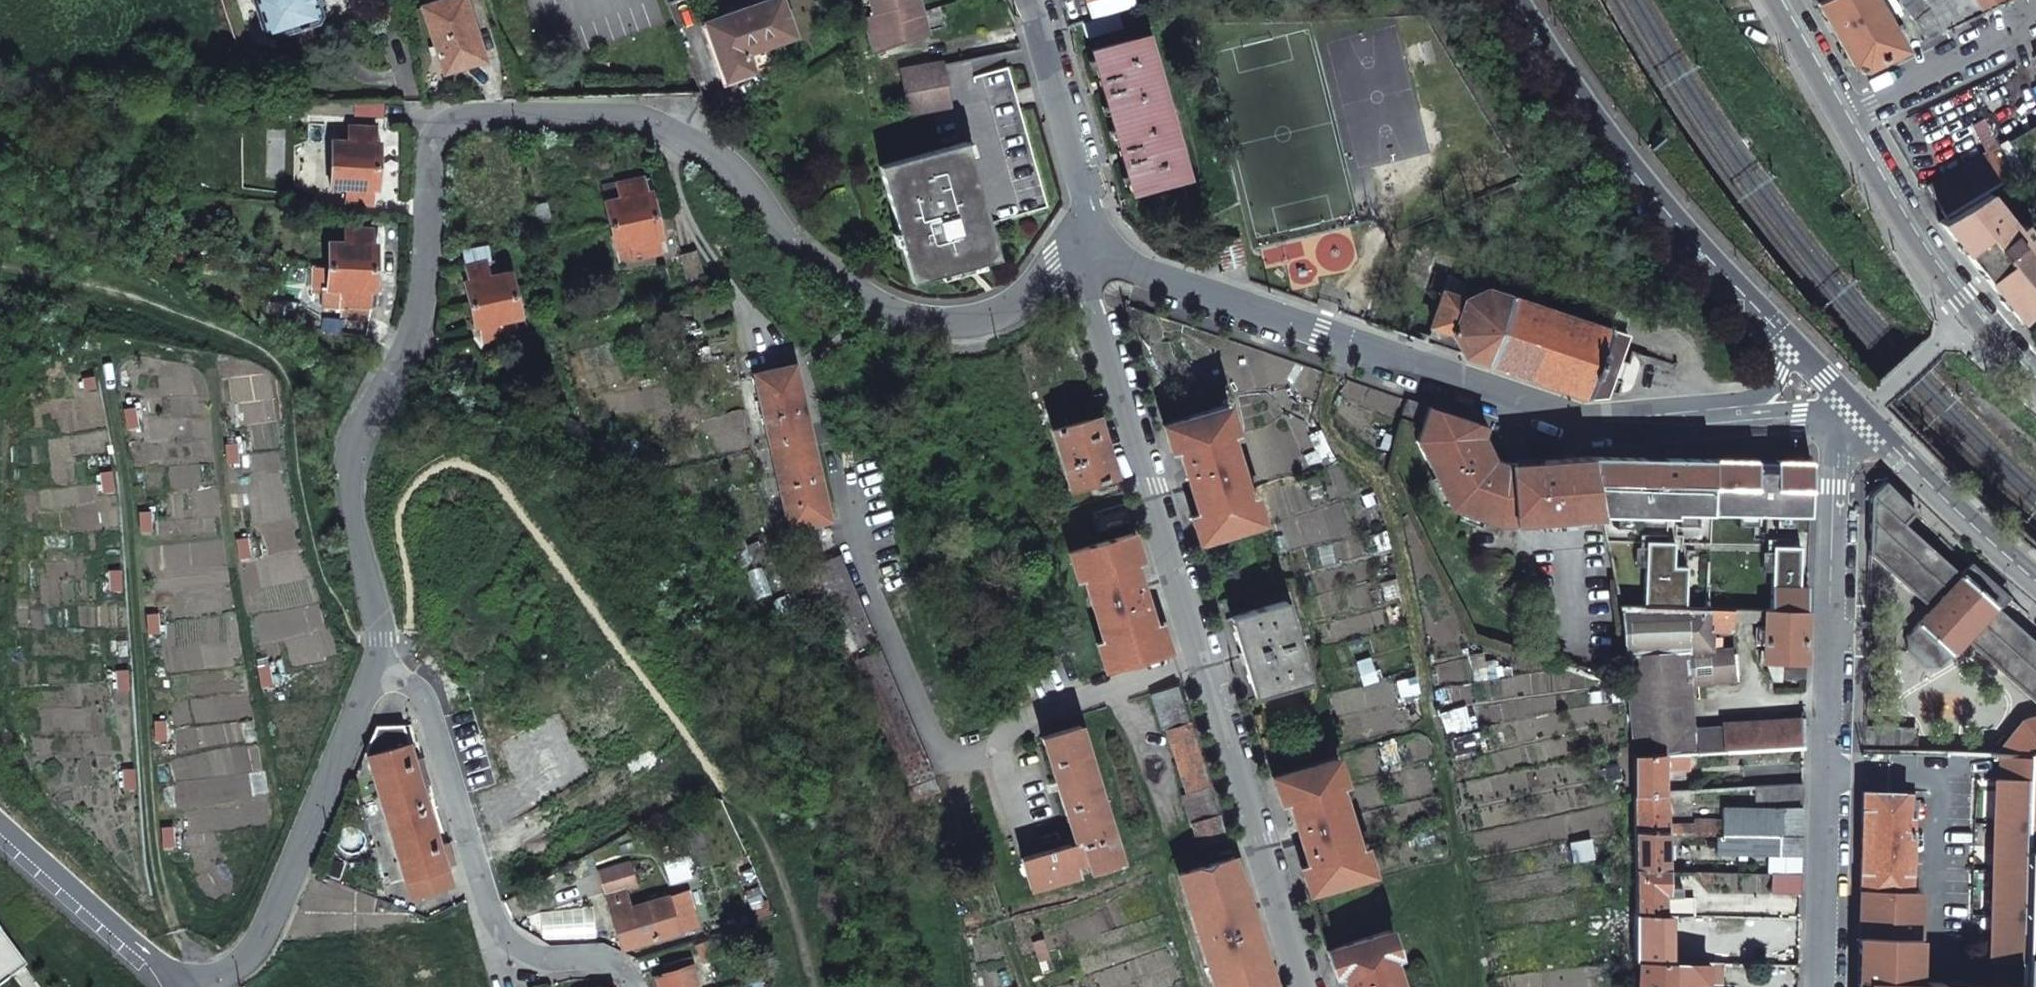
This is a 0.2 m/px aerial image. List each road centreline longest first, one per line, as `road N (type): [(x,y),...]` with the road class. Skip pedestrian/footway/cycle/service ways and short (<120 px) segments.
road 1 (residential): [(1098,234),(972,323),(925,319),(874,304),(793,245),(694,146),(636,123),(463,123),(439,140),(420,315),(362,428),(351,469),(351,506),(379,617),(379,666),(255,950),(238,973),(211,986)]
road 2 (residential): [(1098,234),(1088,283),(1300,986)]
road 3 (residential): [(1744,421),(1589,422),(1146,264),(1098,234)]
road 4 (residential): [(1823,986),(1843,420)]
road 5 (secondary): [(2035,374),(1960,314),(1782,0)]
road 6 (secondary): [(1501,0),(1628,197),(1781,355)]
road 7 (track): [(1005,922),(961,765),(948,834),(956,931)]
road 8 (secondary): [(1843,420),(2035,574)]
road 9 (residential): [(1098,234),(1030,0)]
road 10 (residential): [(0,826),(176,986)]

